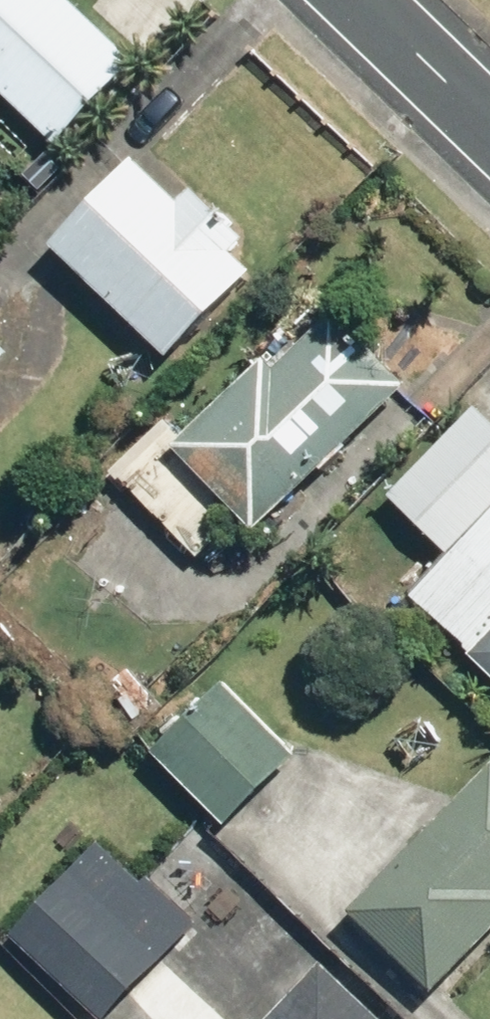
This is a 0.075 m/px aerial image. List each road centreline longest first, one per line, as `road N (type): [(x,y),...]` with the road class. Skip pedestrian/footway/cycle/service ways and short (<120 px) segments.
road 1 (residential): [(364,0),(489,122)]

